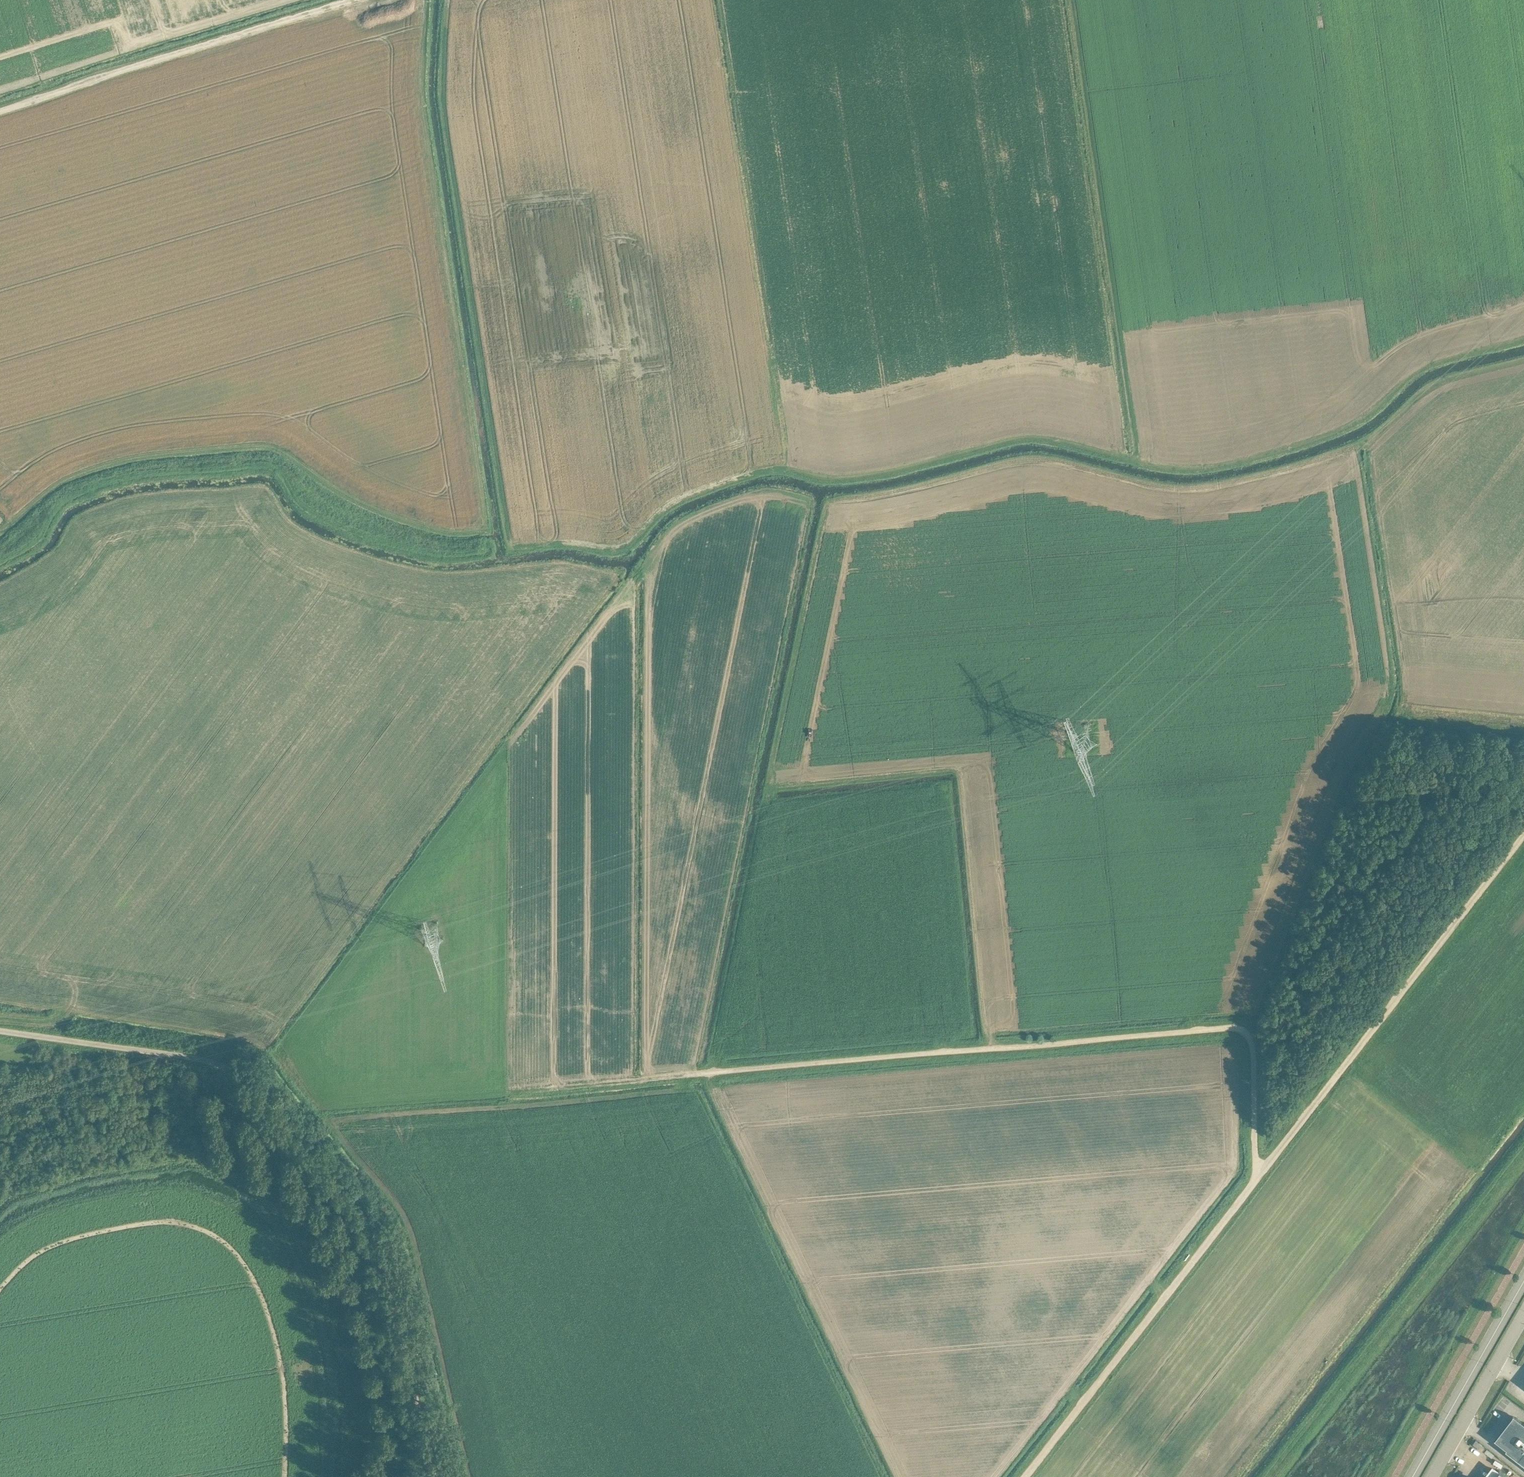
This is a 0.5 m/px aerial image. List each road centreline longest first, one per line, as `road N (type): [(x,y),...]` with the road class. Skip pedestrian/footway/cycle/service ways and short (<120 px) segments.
road 1 (unclassified): [(434,1476),(372,1227),(264,1096),(220,1065),(191,1058),(0,1030)]
road 2 (unclassified): [(1254,1181),(1252,1050),(1231,1029),(711,1073)]
road 3 (unclassified): [(1254,1181),(1523,835)]
road 4 (track): [(0,112),(360,0)]
road 5 (unclassified): [(1024,1476),(1254,1181)]
road 6 (track): [(1056,0),(1098,294)]
road 7 (tertiary): [(1412,1476),(1523,1281)]
road 8 (unclassified): [(1523,1315),(1432,1476)]

